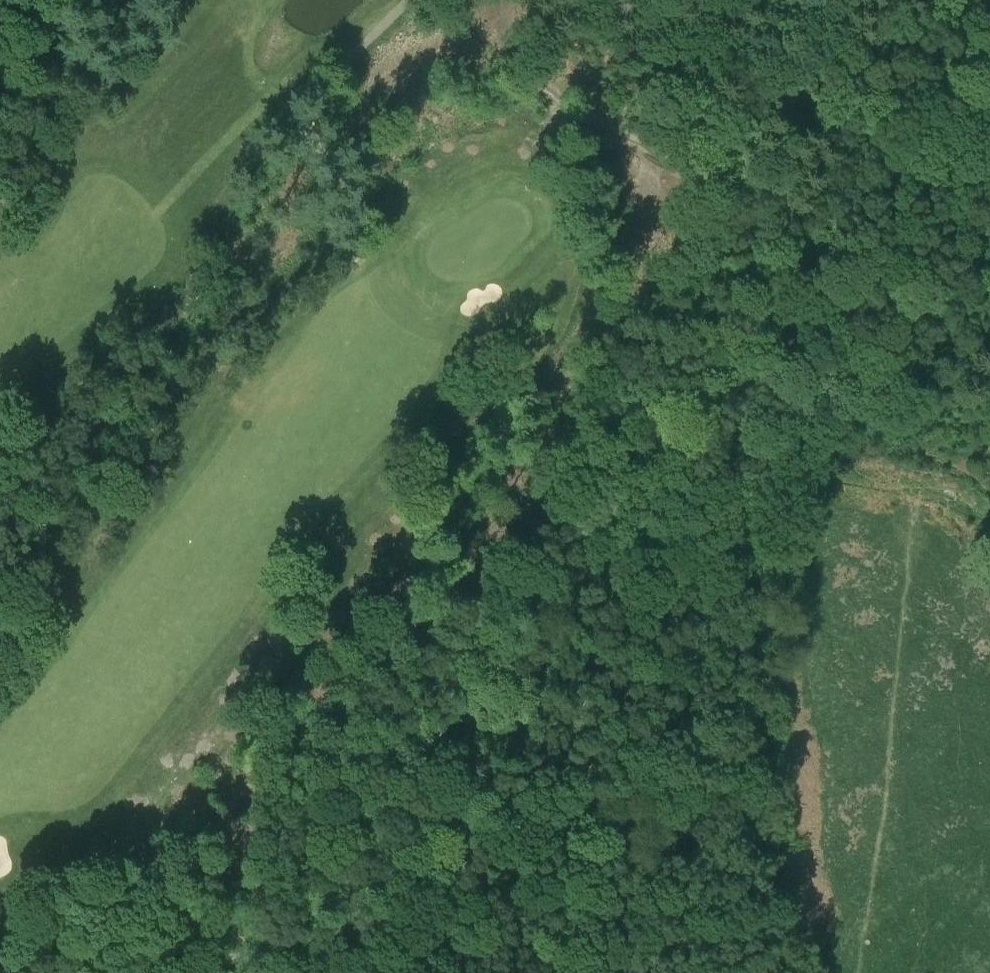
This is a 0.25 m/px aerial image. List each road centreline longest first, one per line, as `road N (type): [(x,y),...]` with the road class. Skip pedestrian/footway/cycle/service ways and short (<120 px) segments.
road 1 (track): [(720,526),(714,579),(752,696),(761,867),(724,972)]

